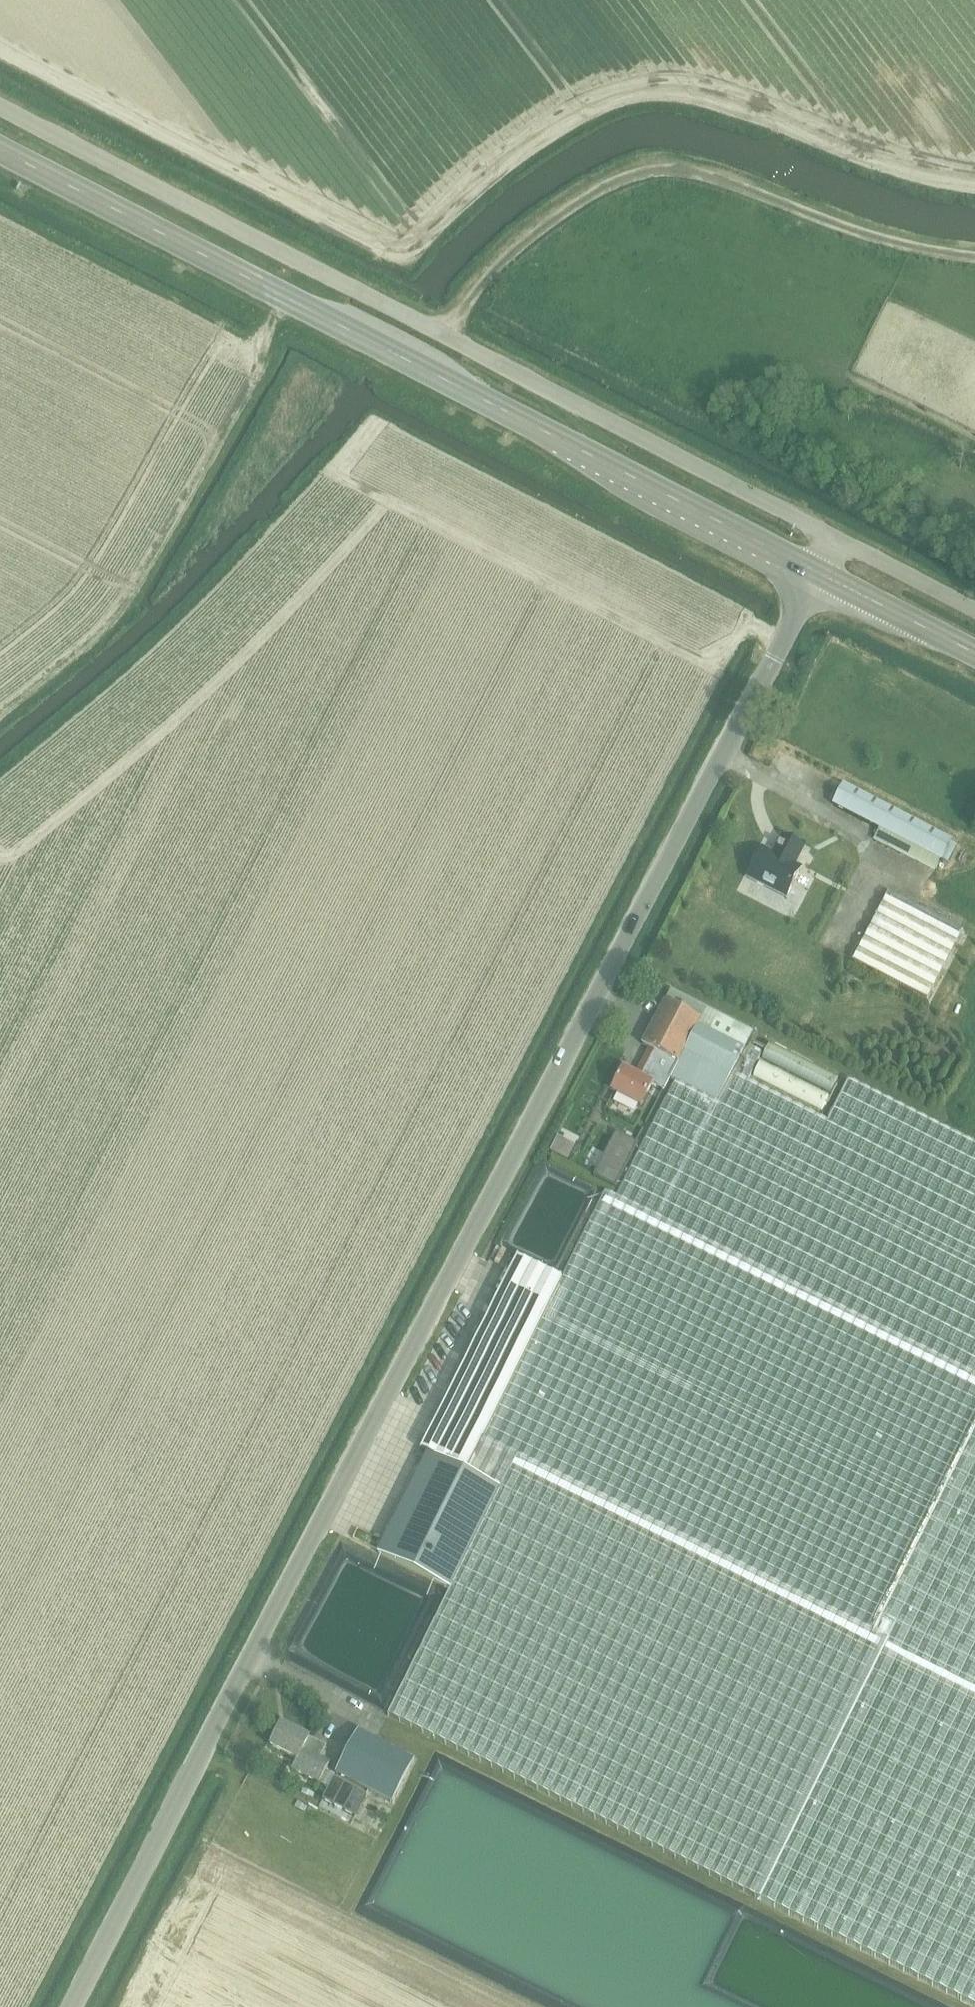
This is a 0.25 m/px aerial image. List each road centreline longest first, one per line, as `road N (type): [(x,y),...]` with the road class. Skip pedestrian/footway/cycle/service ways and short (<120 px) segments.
road 1 (tertiary): [(71,2006),(817,572)]
road 2 (unclassified): [(835,539),(0,106)]
road 3 (tertiary): [(817,572),(0,150)]
road 4 (track): [(445,337),(488,272),(526,235),(562,207),(636,172),(706,176),(882,239),(974,256)]
road 5 (tertiary): [(974,653),(817,572)]
road 6 (unclassified): [(974,610),(835,539)]

